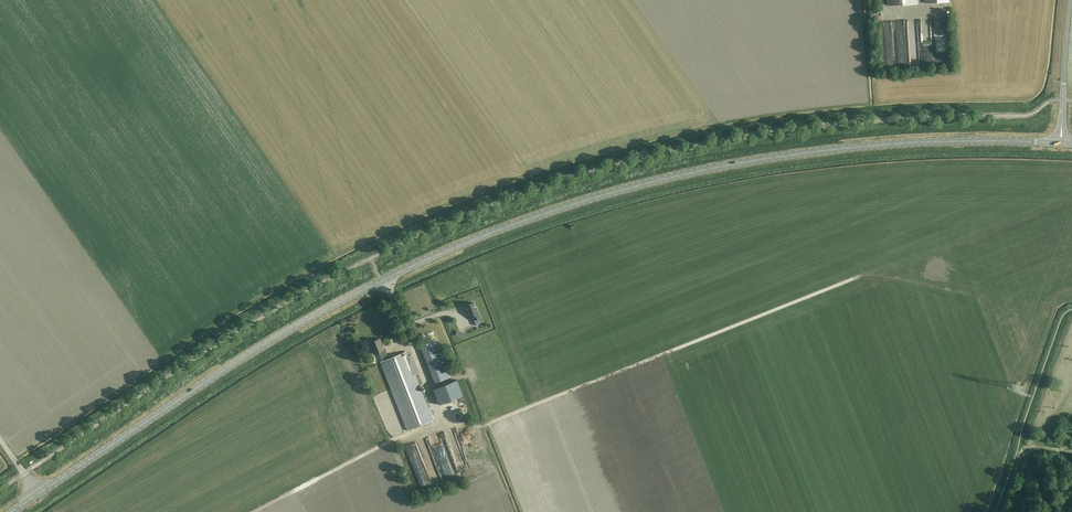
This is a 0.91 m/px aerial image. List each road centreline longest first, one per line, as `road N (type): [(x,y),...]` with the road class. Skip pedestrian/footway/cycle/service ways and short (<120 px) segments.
road 1 (secondary): [(11,511),(291,329),(523,221),(610,193),(796,155),(919,143),(1060,143)]
road 2 (track): [(442,425),(483,425),(858,276)]
road 3 (track): [(441,421),(254,511)]
road 4 (unclassified): [(1060,143),(1069,0)]

